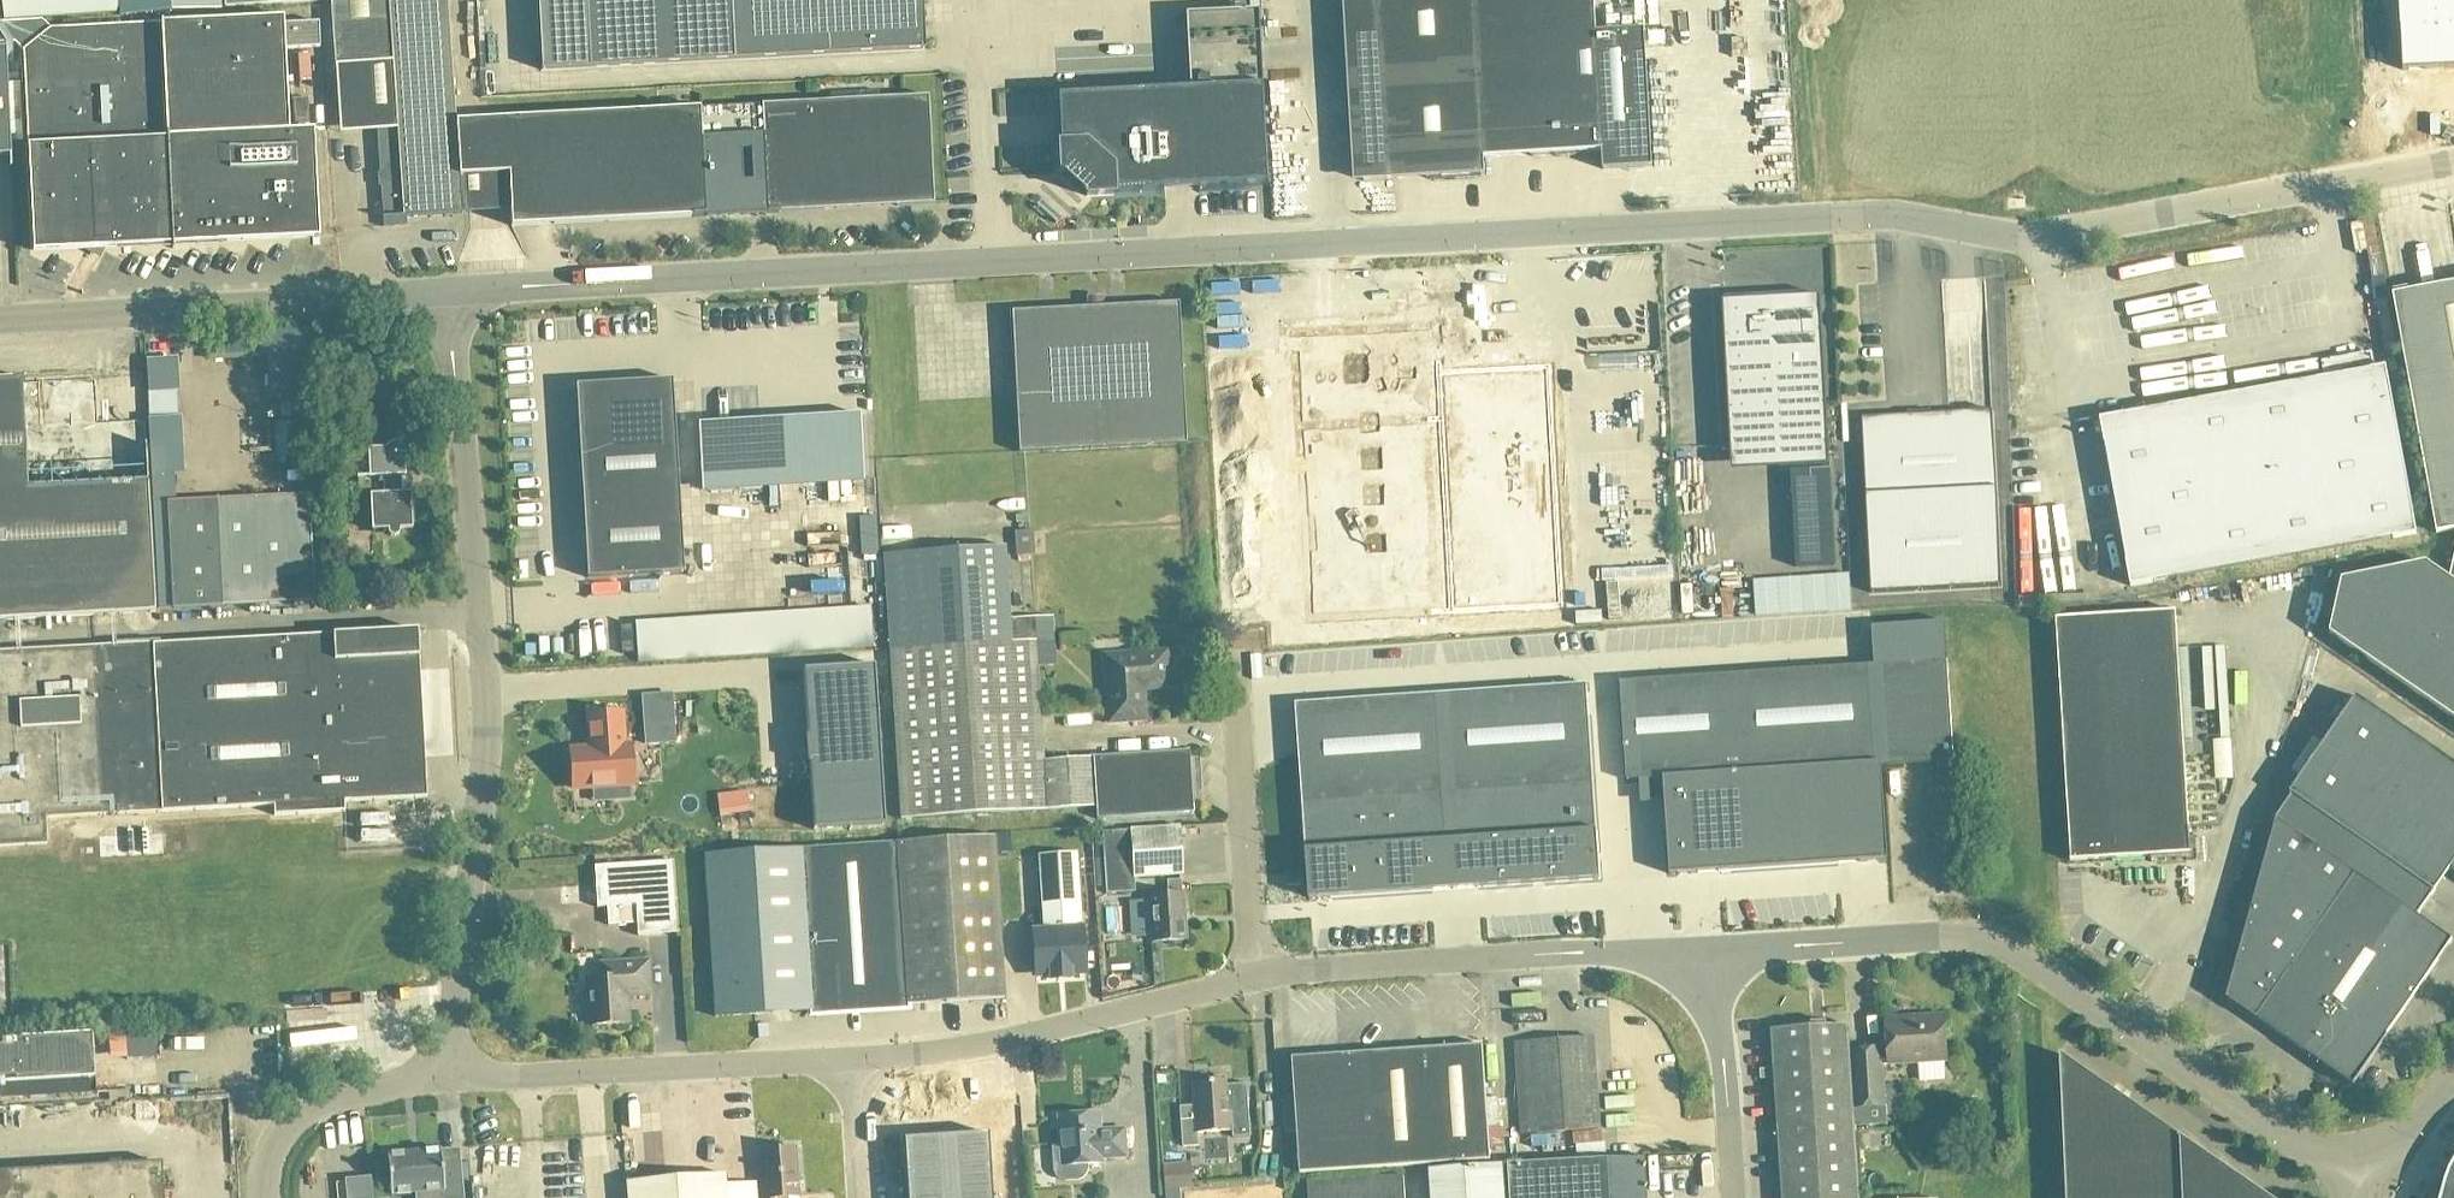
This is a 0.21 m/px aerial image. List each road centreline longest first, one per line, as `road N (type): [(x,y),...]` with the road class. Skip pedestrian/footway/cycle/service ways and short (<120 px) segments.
road 1 (unclassified): [(2453,159),(2028,236),(1867,207),(441,293)]
road 2 (unclassified): [(441,293),(489,702),(446,1077)]
road 3 (unclassified): [(1719,946),(1256,977)]
road 4 (unclassified): [(0,316),(441,293)]
road 5 (unclassified): [(2003,943),(2282,1133),(2320,1148),(2362,1147)]
road 6 (unclassified): [(1256,977),(1071,1026),(852,1059)]
road 7 (unclassified): [(852,1059),(446,1077)]
road 8 (unclassified): [(2003,943),(1960,934),(1719,946)]
road 9 (unclassified): [(1256,977),(1235,723)]
road 10 (unclassified): [(1736,1197),(1719,946)]
road 11 (unclassified): [(446,1077),(353,1093),(307,1113),(281,1140),(268,1197)]
road 12 (unclassified): [(861,1197),(852,1059)]
road 13 (unclassified): [(2362,1147),(2400,1134),(2453,1072)]

